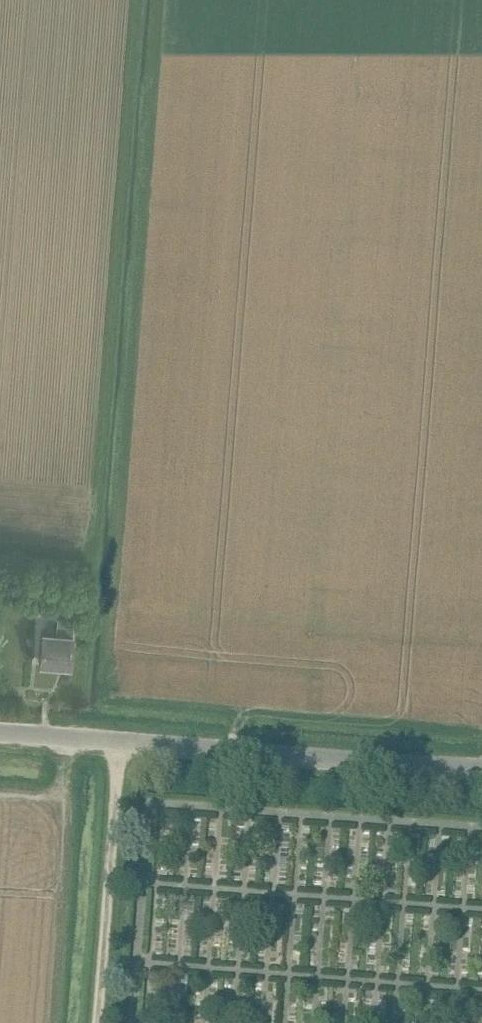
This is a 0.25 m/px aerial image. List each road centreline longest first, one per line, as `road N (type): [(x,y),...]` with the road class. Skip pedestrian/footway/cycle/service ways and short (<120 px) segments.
road 1 (unclassified): [(0,734),(481,771)]

